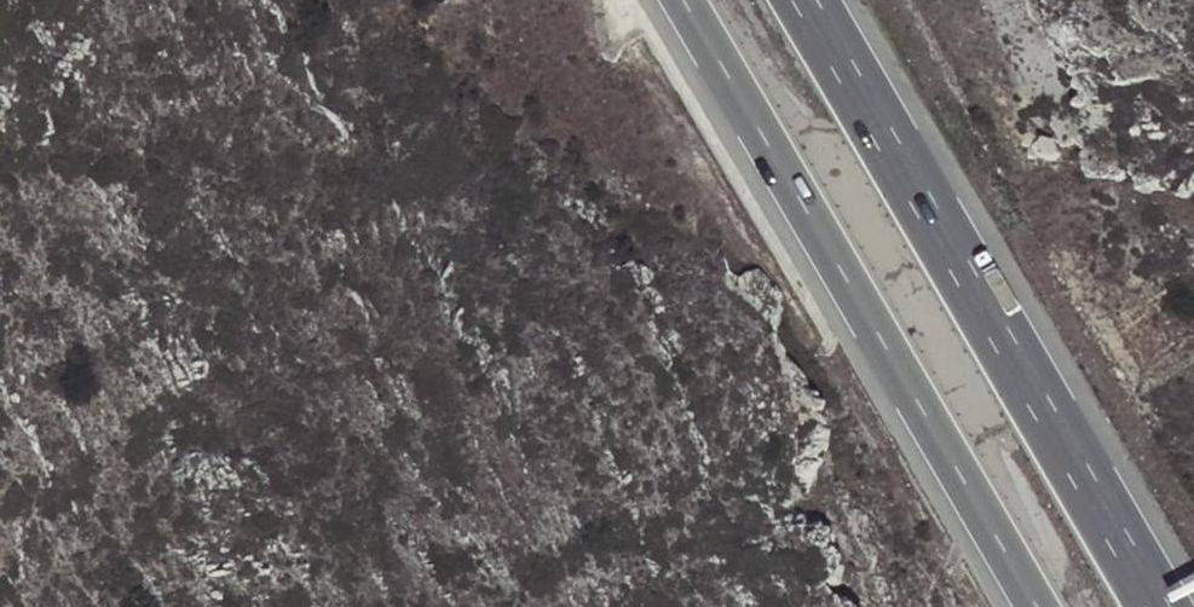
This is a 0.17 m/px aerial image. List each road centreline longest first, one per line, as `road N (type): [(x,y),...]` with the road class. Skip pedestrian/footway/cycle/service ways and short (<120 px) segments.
road 1 (motorway): [(676,0),(1037,606)]
road 2 (motorway): [(1156,606),(804,0)]

